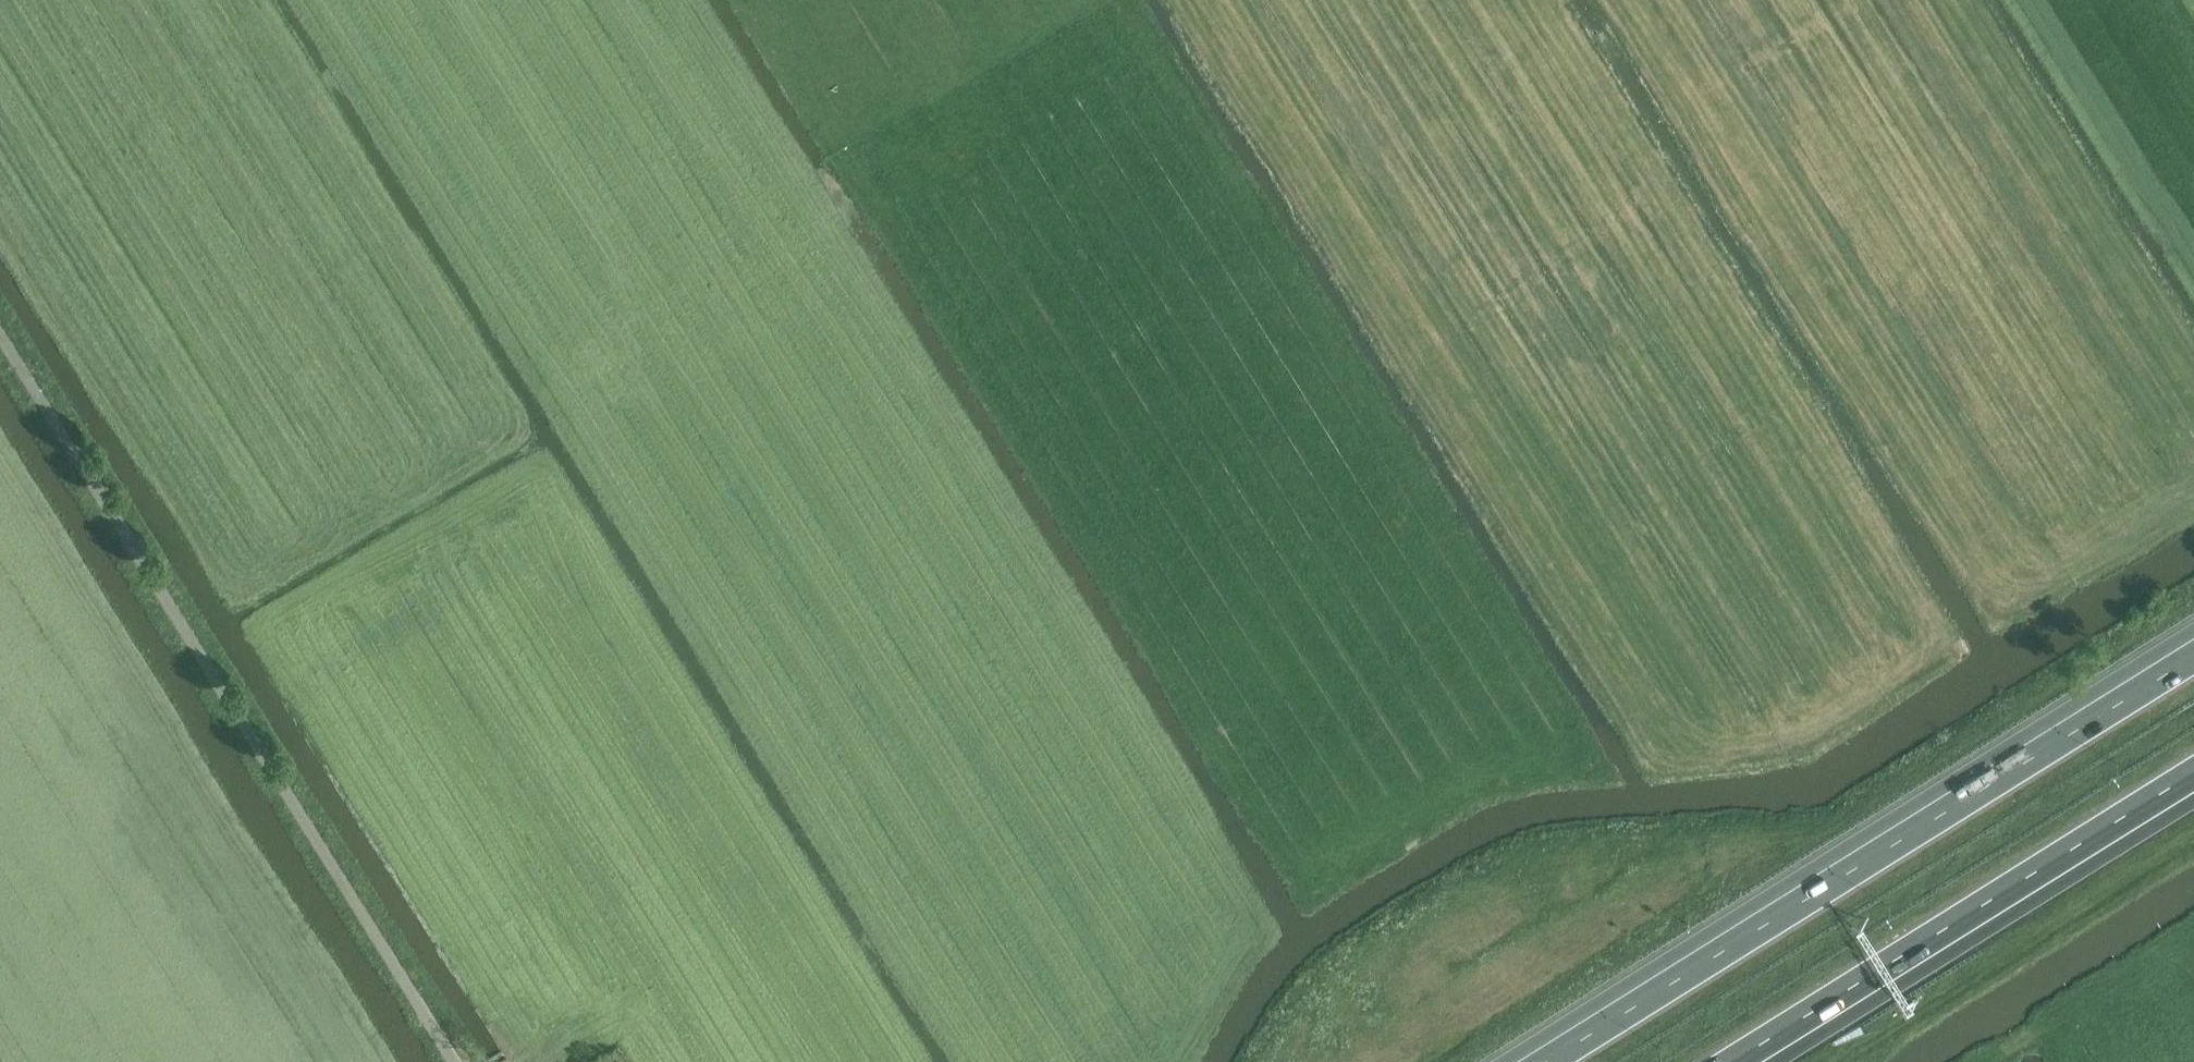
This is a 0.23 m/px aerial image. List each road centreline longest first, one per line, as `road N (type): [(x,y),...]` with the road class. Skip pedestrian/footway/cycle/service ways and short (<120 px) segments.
road 1 (motorway): [(2193,659),(1549,1061)]
road 2 (motorway): [(1752,1061),(2193,785)]

